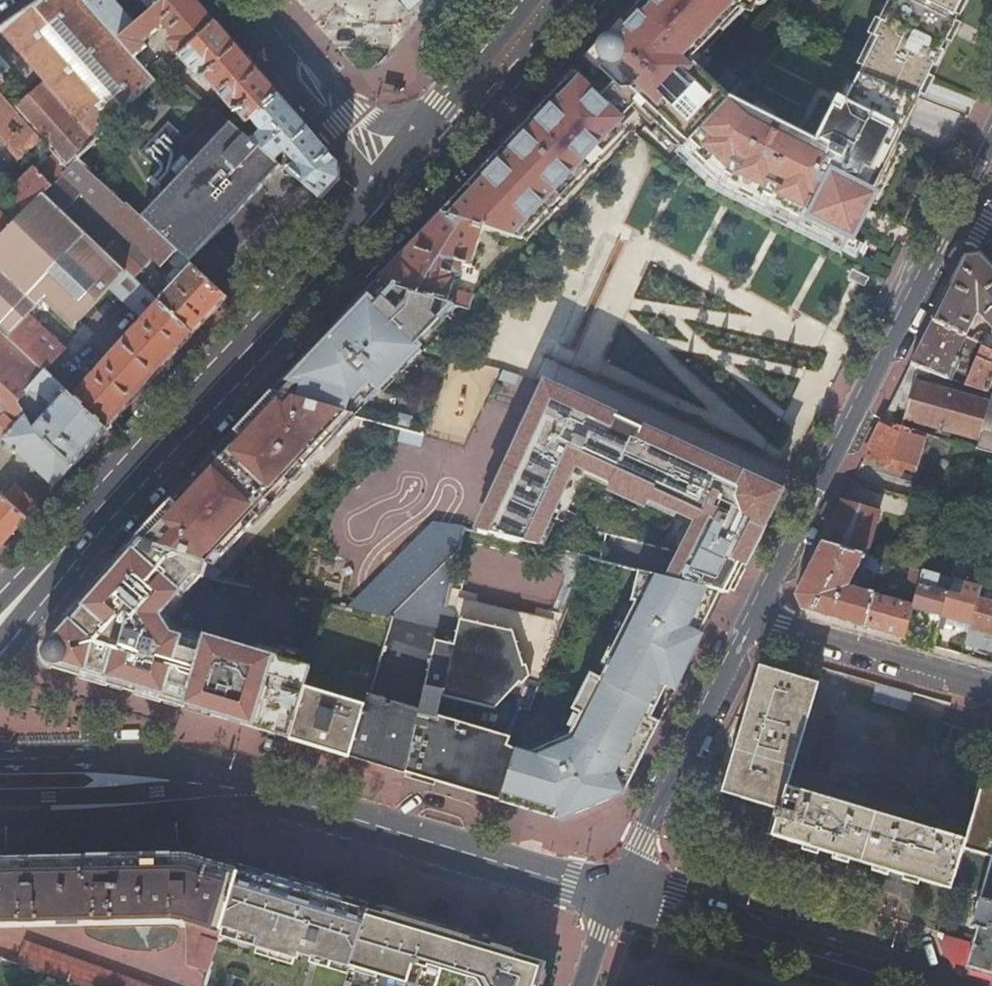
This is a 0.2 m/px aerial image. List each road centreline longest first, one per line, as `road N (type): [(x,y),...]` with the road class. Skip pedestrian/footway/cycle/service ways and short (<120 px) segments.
road 1 (tertiary): [(961,195),(752,618)]
road 2 (primary): [(297,301),(598,0)]
road 3 (primary): [(297,301),(40,575)]
road 4 (secondary): [(280,794),(615,896)]
road 5 (secondary): [(928,985),(615,896)]
road 6 (tertiary): [(752,618),(615,896)]
road 7 (secondary): [(280,794),(171,759),(0,757)]
road 8 (secondary): [(0,819),(149,815),(280,794)]
road 9 (residential): [(991,687),(752,618)]
road 10 (residential): [(389,170),(234,0)]
road 11 (primary): [(525,0),(389,170)]
road 12 (primary): [(389,170),(297,301)]

